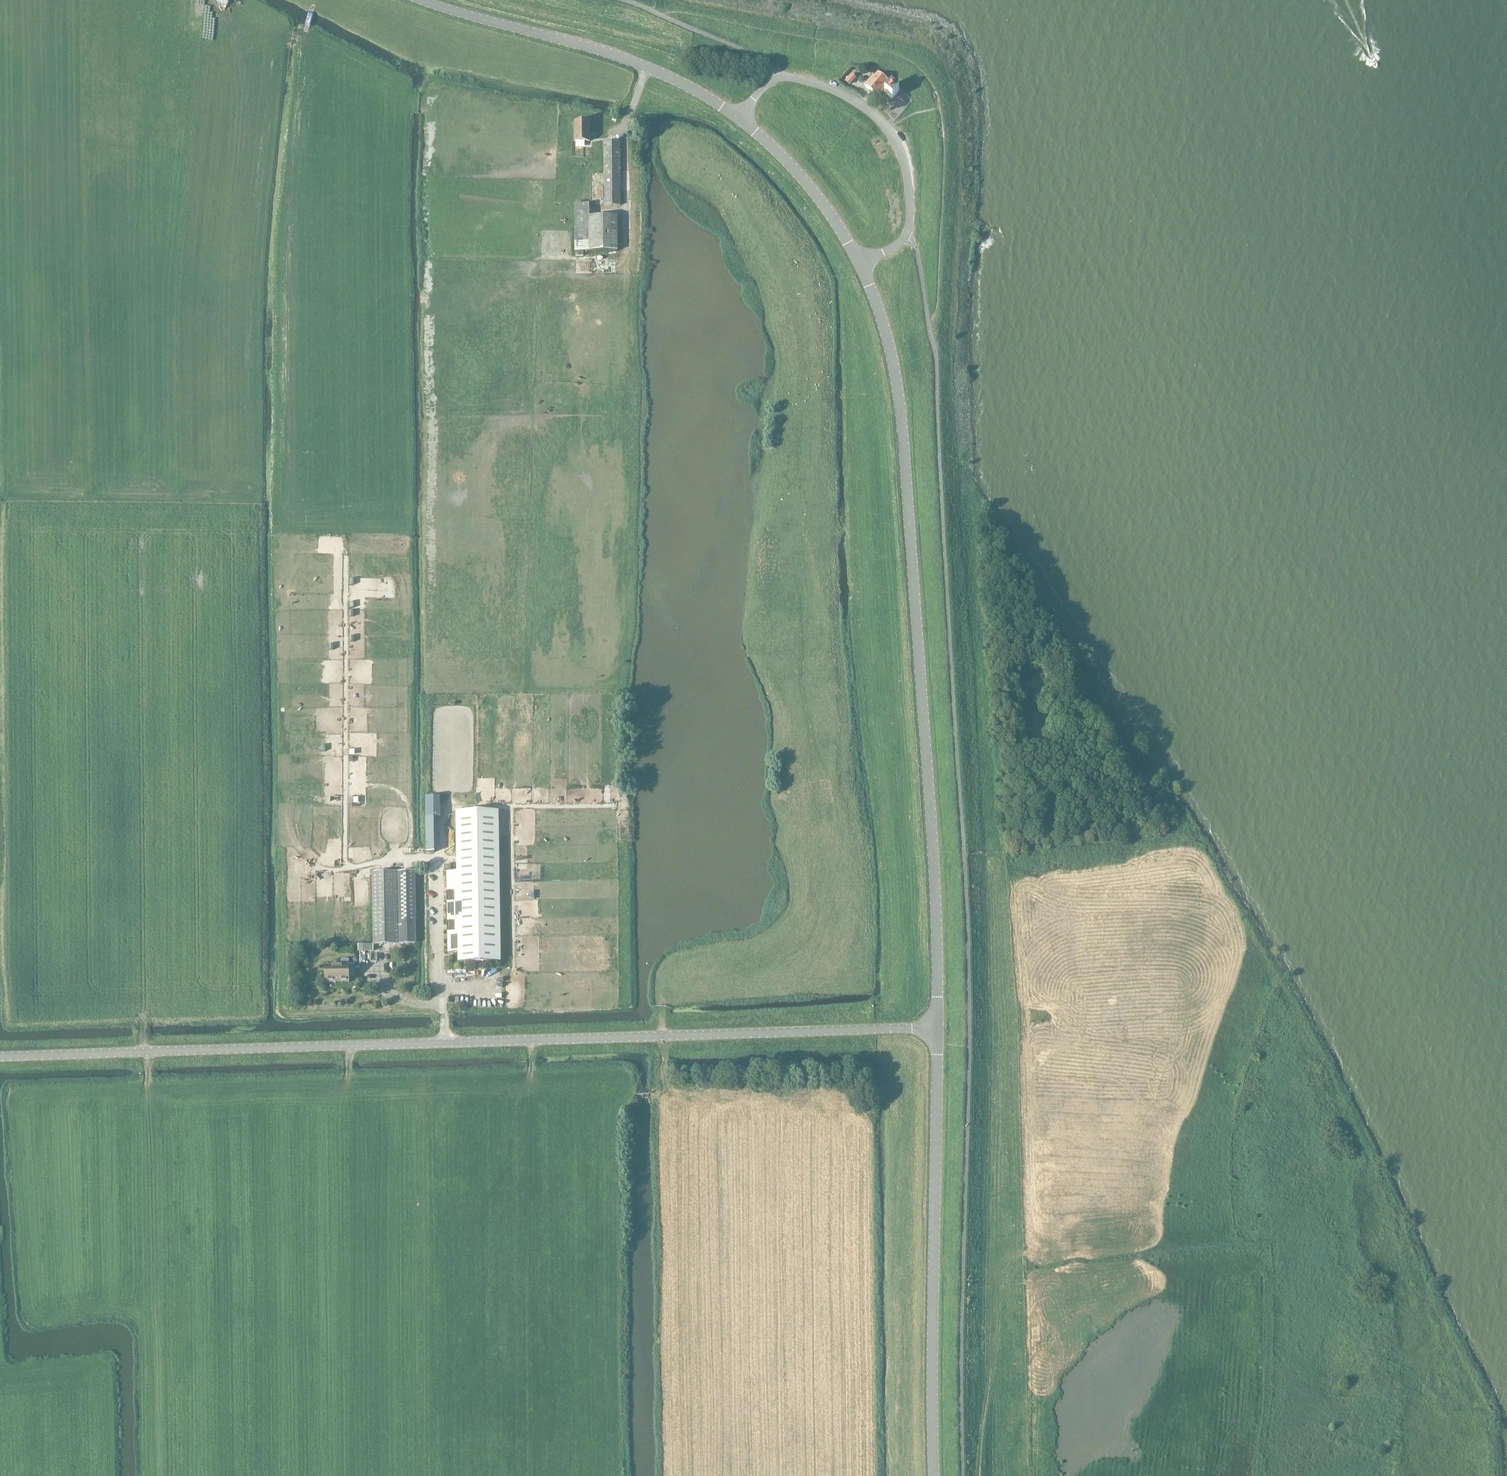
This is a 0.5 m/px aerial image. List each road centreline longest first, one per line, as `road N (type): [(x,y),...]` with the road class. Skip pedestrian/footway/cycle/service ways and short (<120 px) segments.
road 1 (unclassified): [(0,1059),(937,1027)]
road 2 (tertiary): [(937,1027),(934,869),(899,406),(860,264)]
road 3 (tertiary): [(933,1475),(937,1027)]
road 4 (tertiary): [(741,119),(608,52),(421,0)]
road 5 (unclassified): [(906,235),(905,165),(890,131),(846,95),(780,78)]
road 6 (tertiary): [(860,264),(814,193),(741,119)]

